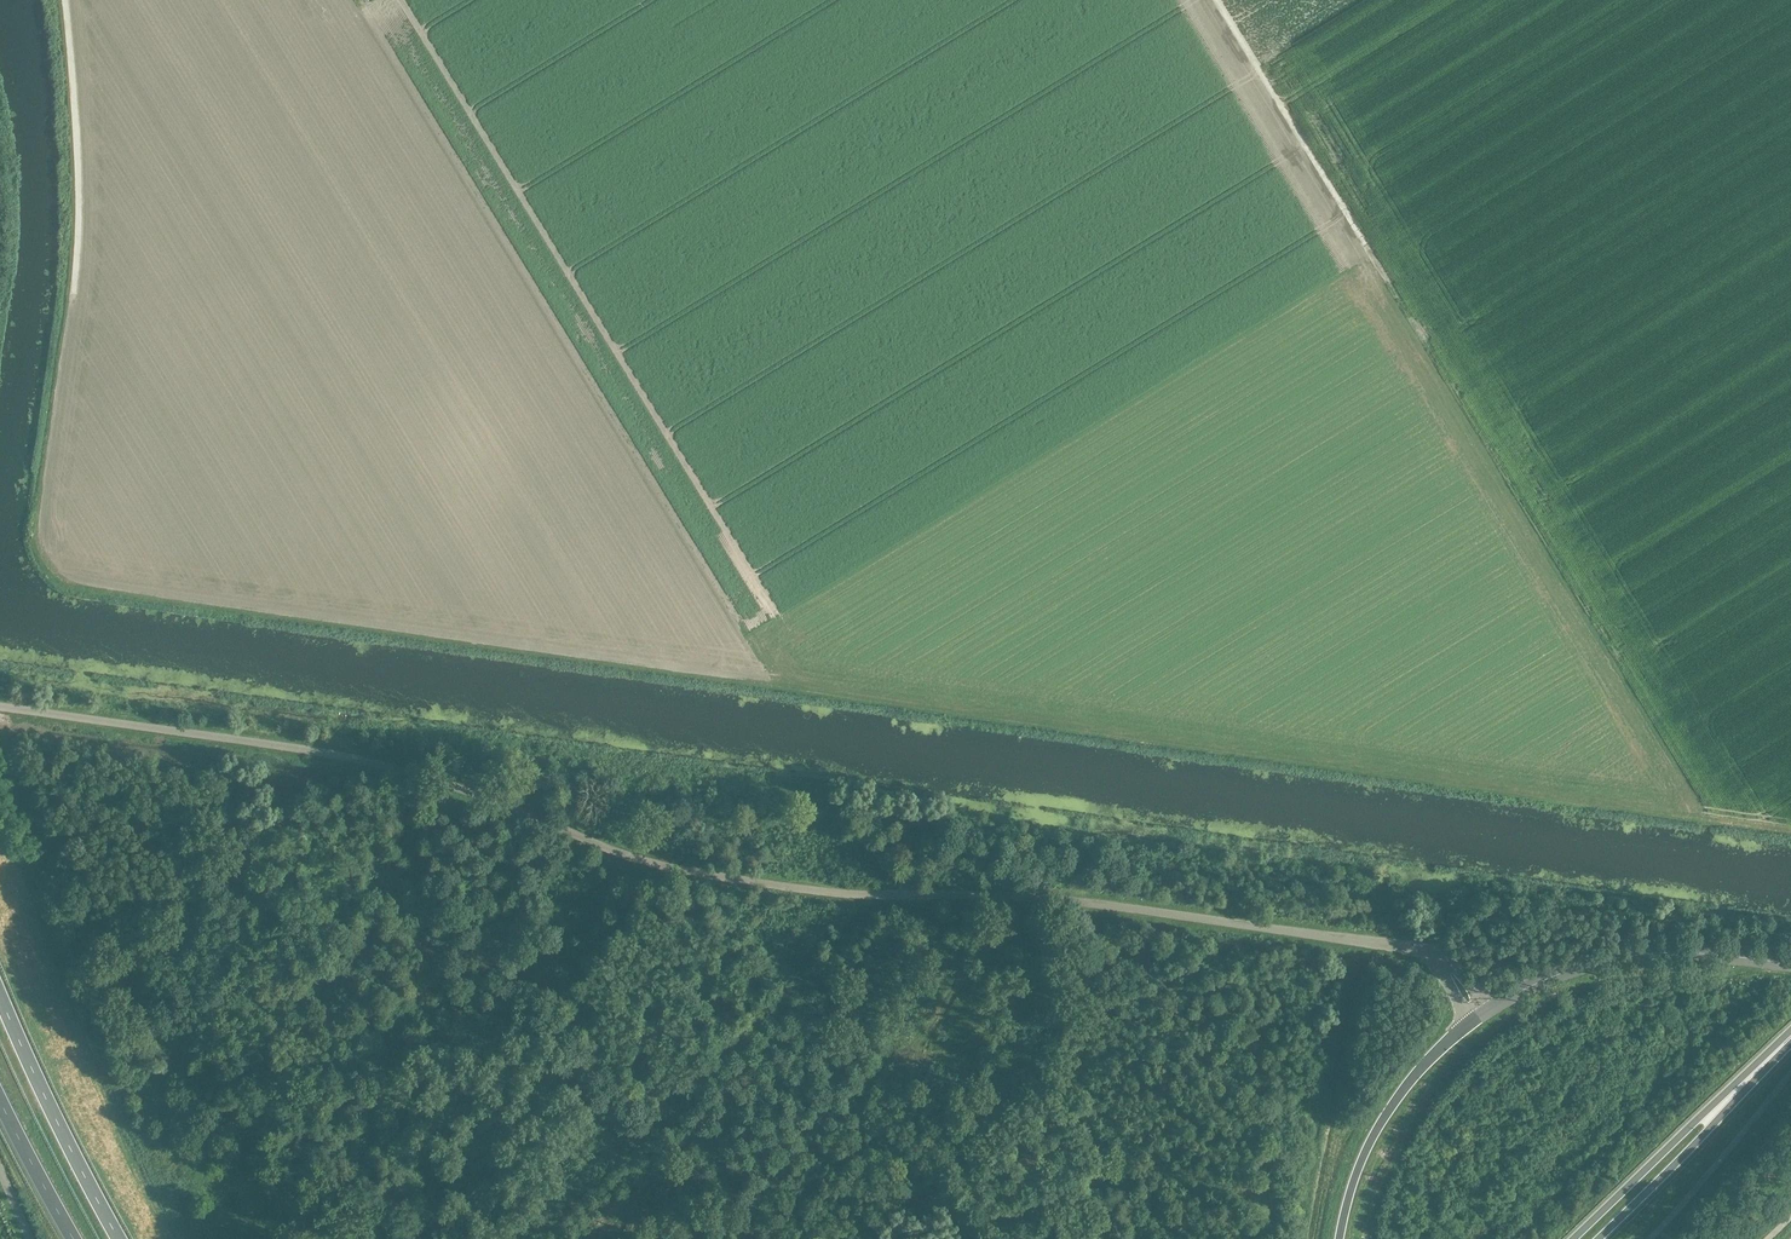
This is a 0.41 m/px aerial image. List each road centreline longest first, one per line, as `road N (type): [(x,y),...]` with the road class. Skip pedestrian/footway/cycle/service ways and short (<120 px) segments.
road 1 (unclassified): [(0,706),(345,755),(454,781),(678,872),(850,895),(1028,896),(1407,947),(1446,969)]
road 2 (secondary): [(1790,964),(1703,953),(1623,957),(1529,987),(1489,1010)]
road 3 (track): [(74,293),(80,163),(64,0)]
road 4 (trunk): [(118,1238),(0,997)]
road 5 (trunk): [(1473,1021),(1410,1082),(1382,1123),(1339,1238)]
road 6 (trunk): [(1720,1105),(1570,1238)]
road 7 (trunk): [(1596,1238),(1700,1138),(1720,1105)]
road 8 (trunk): [(0,1101),(71,1238)]

